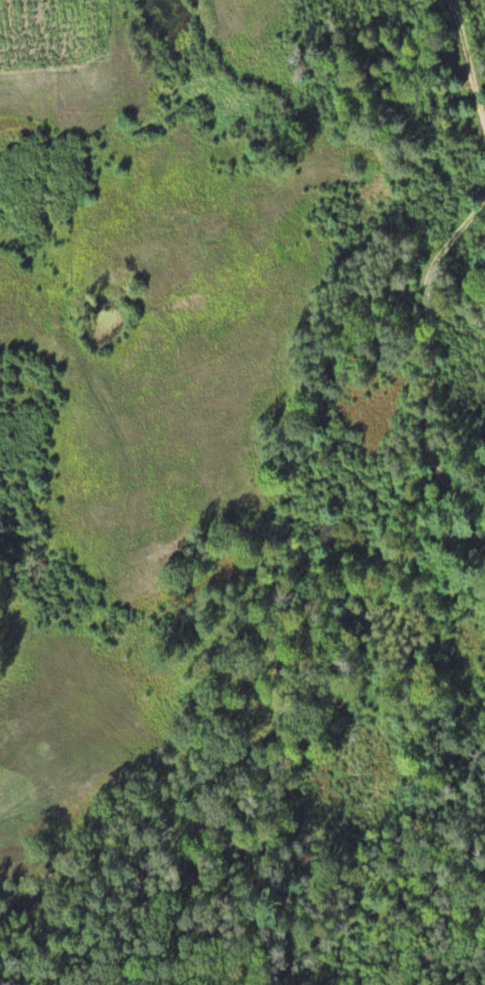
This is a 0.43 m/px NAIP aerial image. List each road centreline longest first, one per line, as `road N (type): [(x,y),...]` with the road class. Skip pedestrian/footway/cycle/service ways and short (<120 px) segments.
road 1 (residential): [(448,984),(381,0)]

